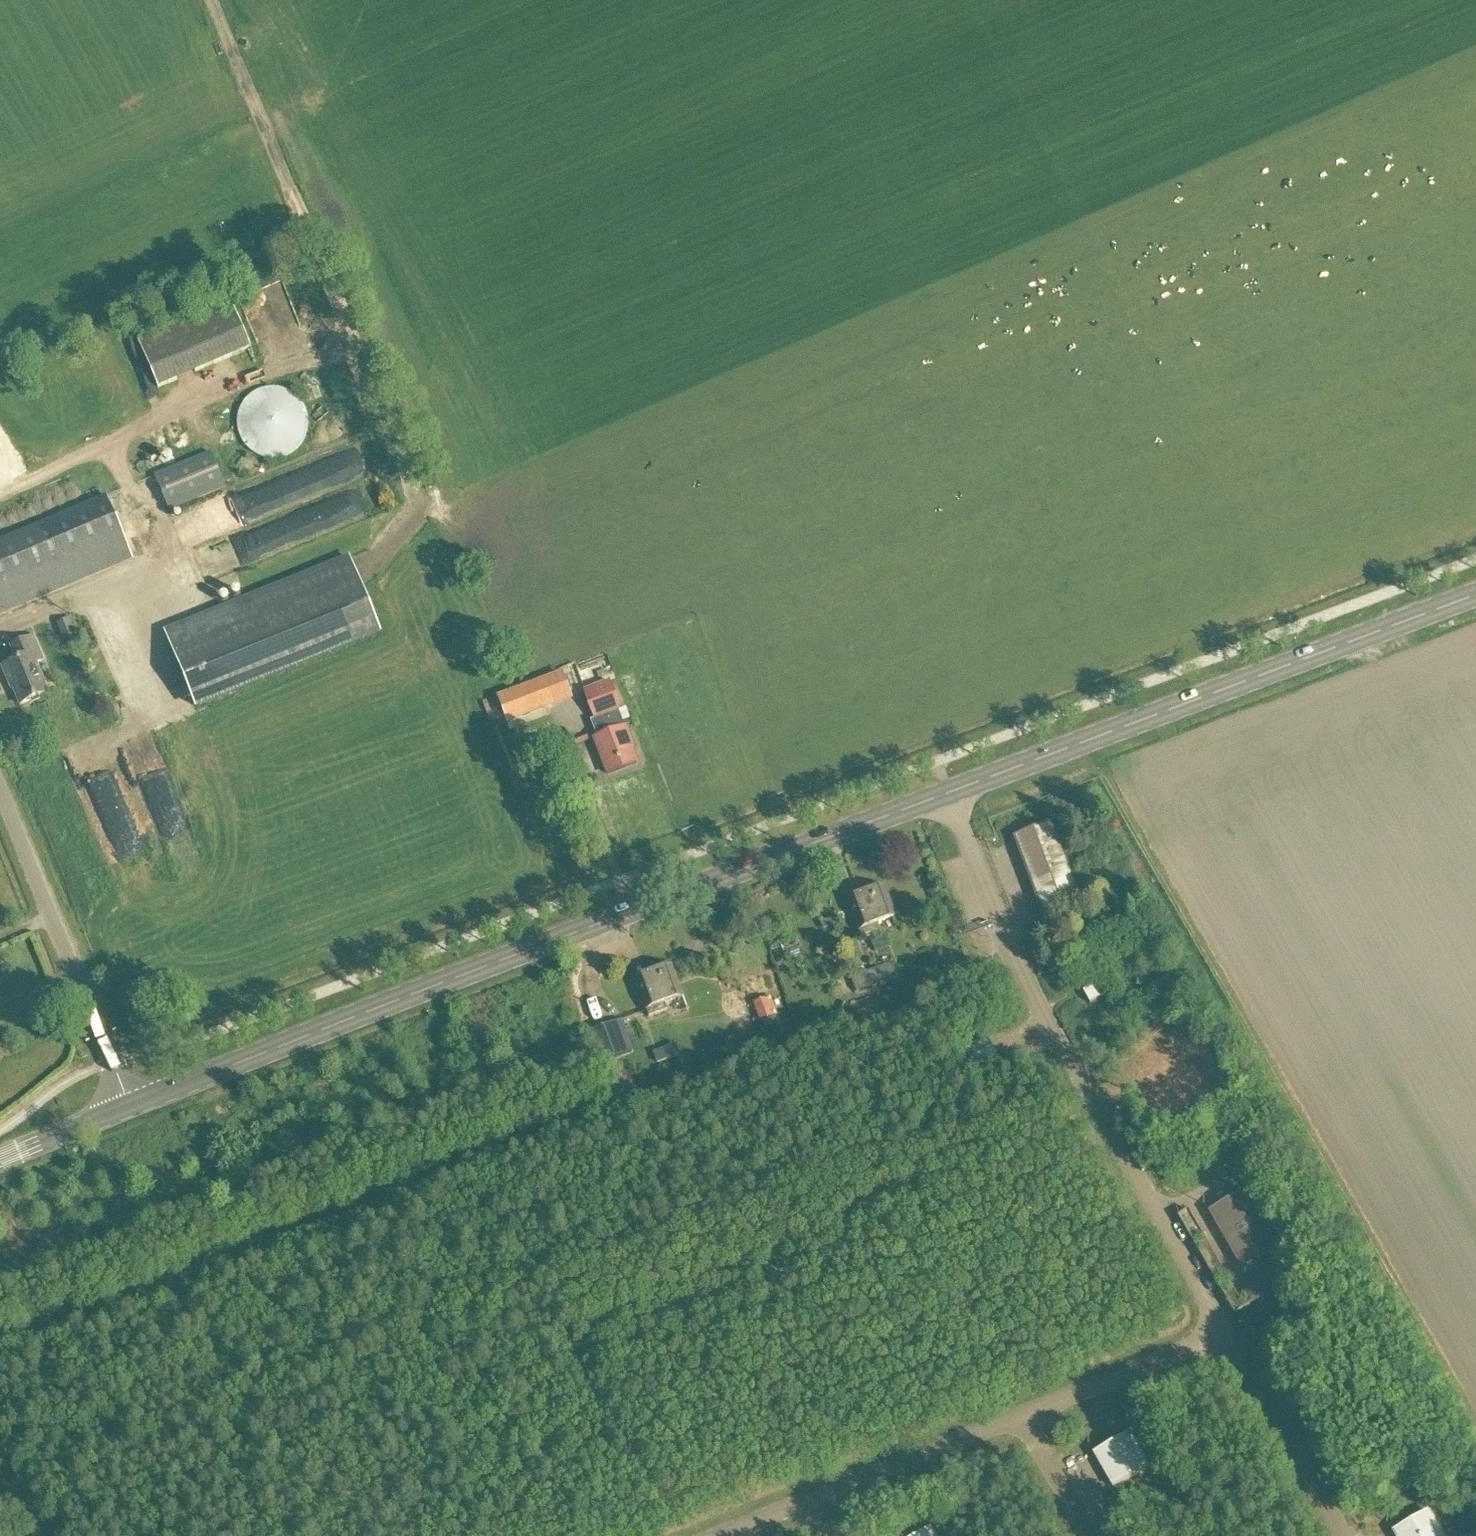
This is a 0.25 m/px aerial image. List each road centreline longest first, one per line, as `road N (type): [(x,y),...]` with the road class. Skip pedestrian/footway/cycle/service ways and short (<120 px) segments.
road 1 (secondary): [(130,1108),(1475,597)]
road 2 (unclassified): [(130,1108),(0,788)]
road 3 (secondary): [(0,1161),(130,1108)]

